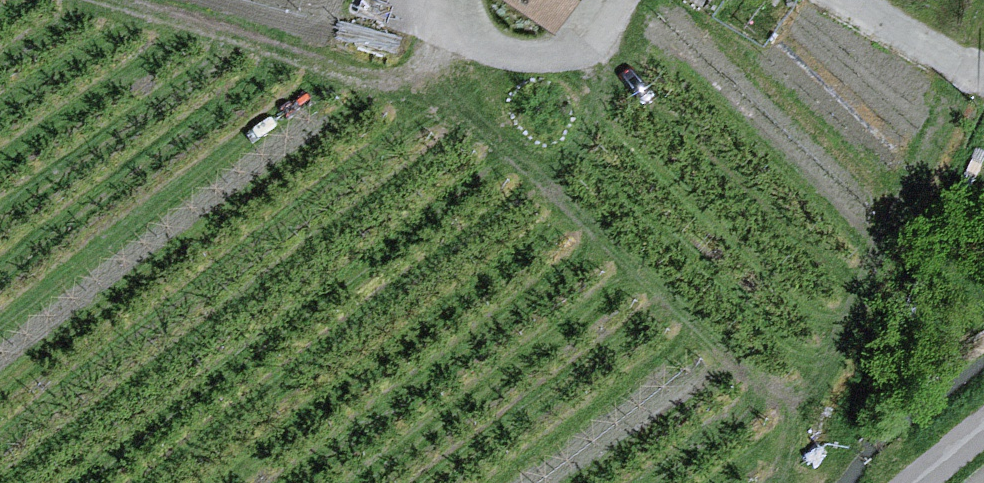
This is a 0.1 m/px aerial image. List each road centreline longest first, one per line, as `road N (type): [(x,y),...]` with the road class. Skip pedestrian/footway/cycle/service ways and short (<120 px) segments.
road 1 (track): [(363,87),(491,138),(776,398)]
road 2 (track): [(89,0),(363,87),(470,29)]

